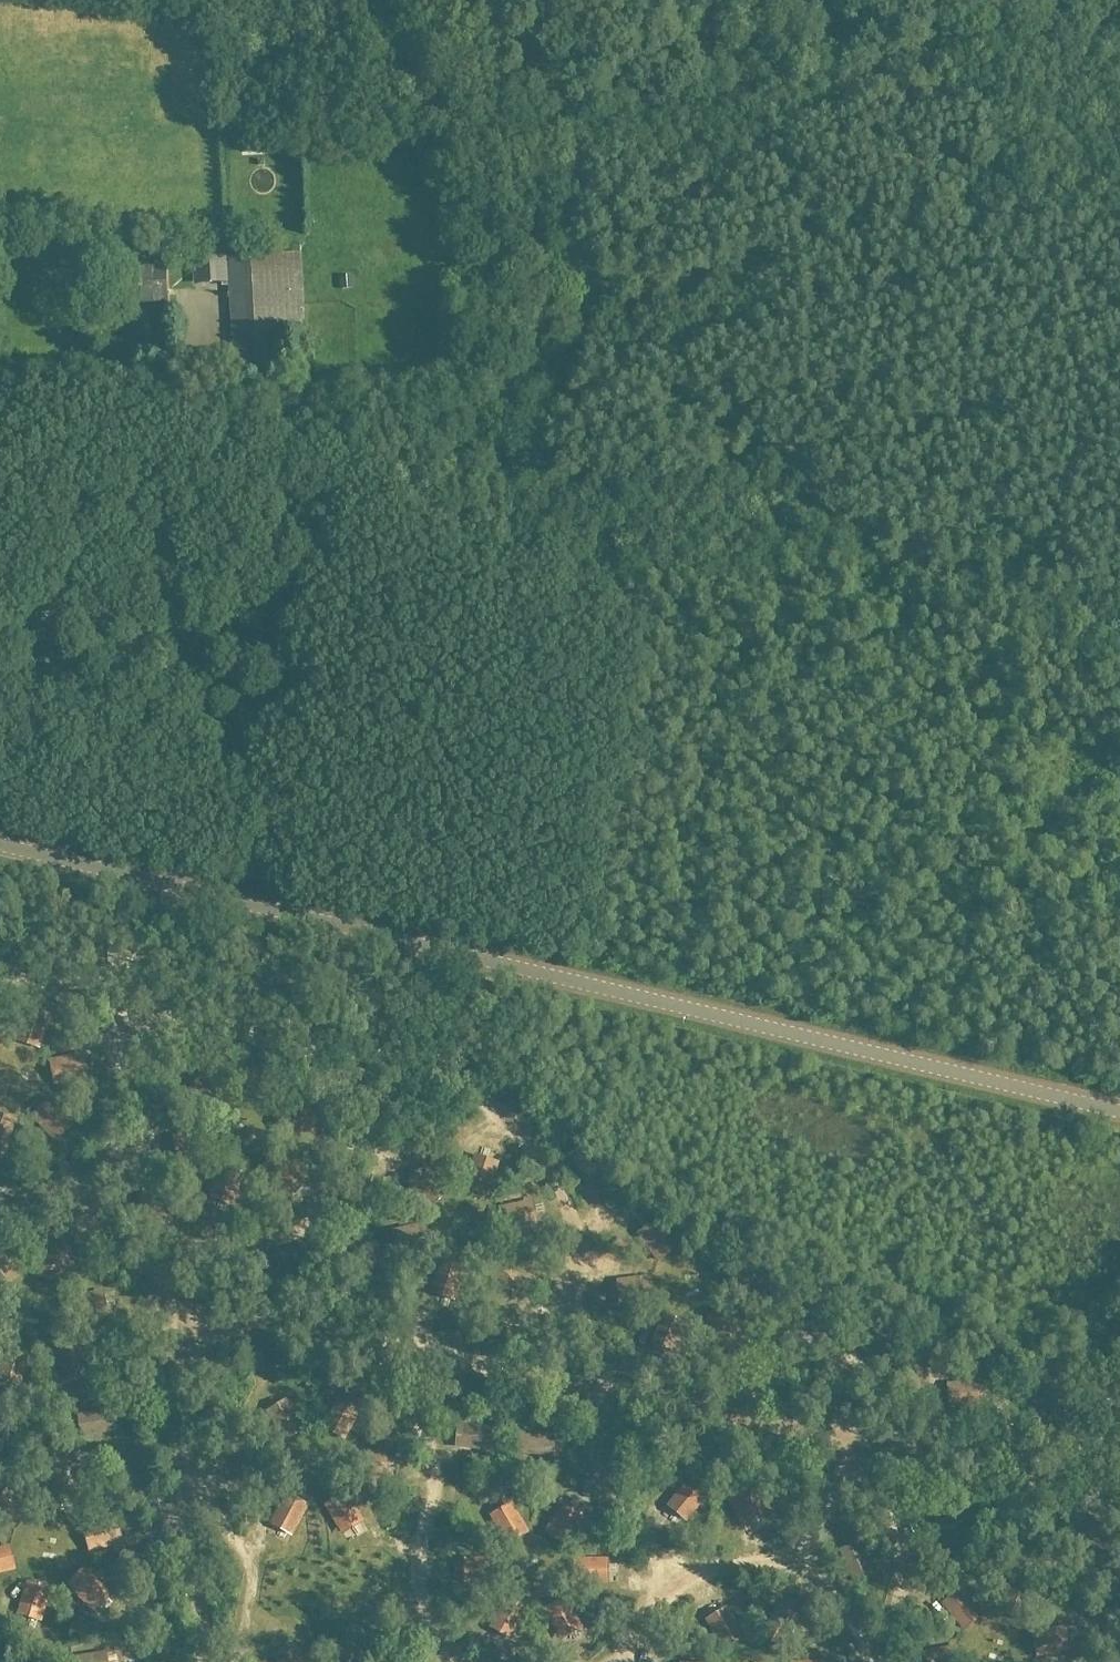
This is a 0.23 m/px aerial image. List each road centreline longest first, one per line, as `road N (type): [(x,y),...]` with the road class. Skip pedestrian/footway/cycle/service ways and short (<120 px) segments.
road 1 (unclassified): [(1119,1115),(0,849)]

